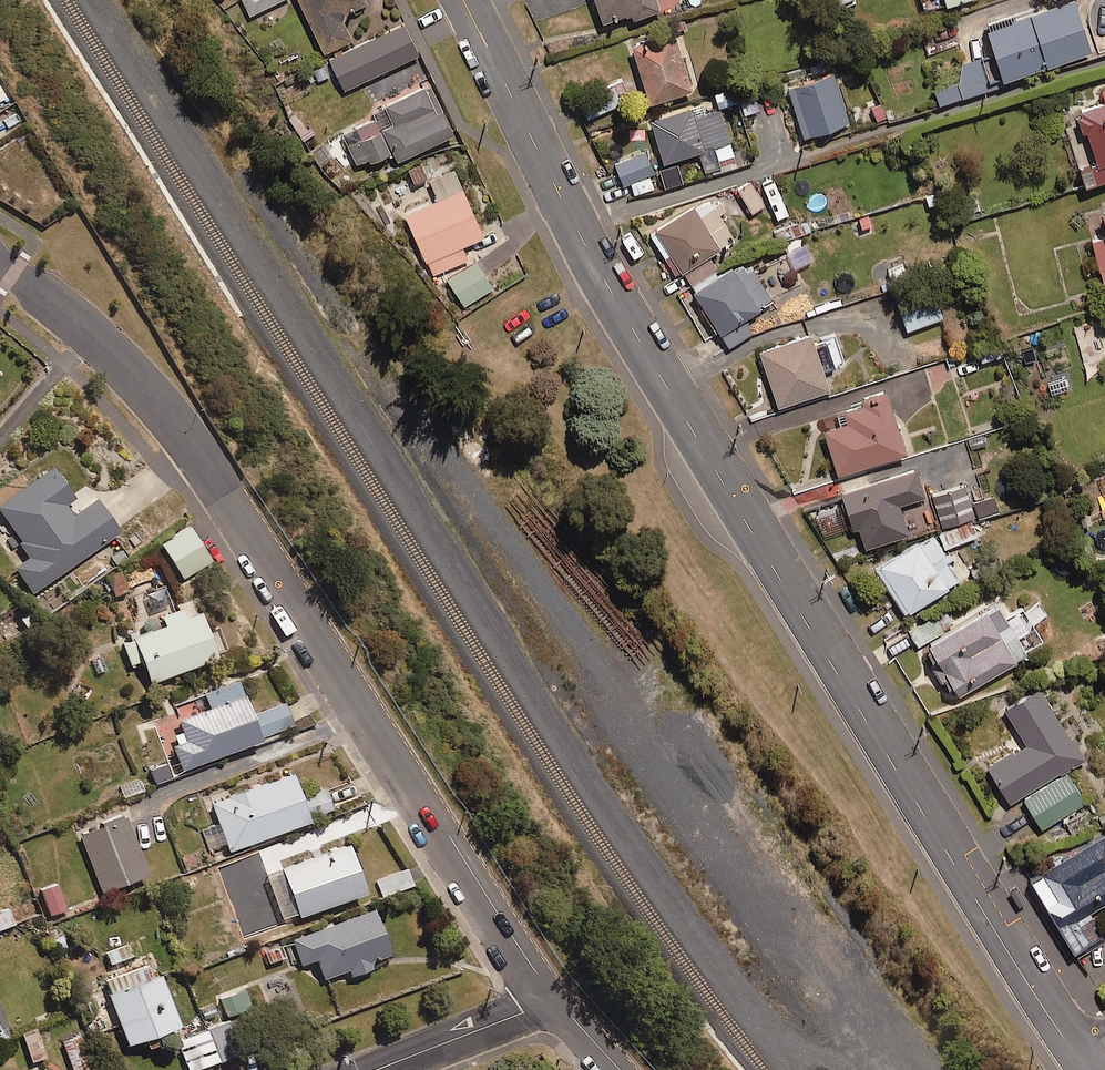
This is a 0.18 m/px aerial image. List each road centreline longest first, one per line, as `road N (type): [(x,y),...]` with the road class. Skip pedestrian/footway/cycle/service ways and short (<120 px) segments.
road 1 (track): [(87,0),(664,900),(790,1069)]
road 2 (residential): [(466,0),(643,346),(1083,1066)]
road 3 (residential): [(0,265),(82,325),(184,438),(554,998)]
road 4 (residential): [(373,1069),(554,998)]

